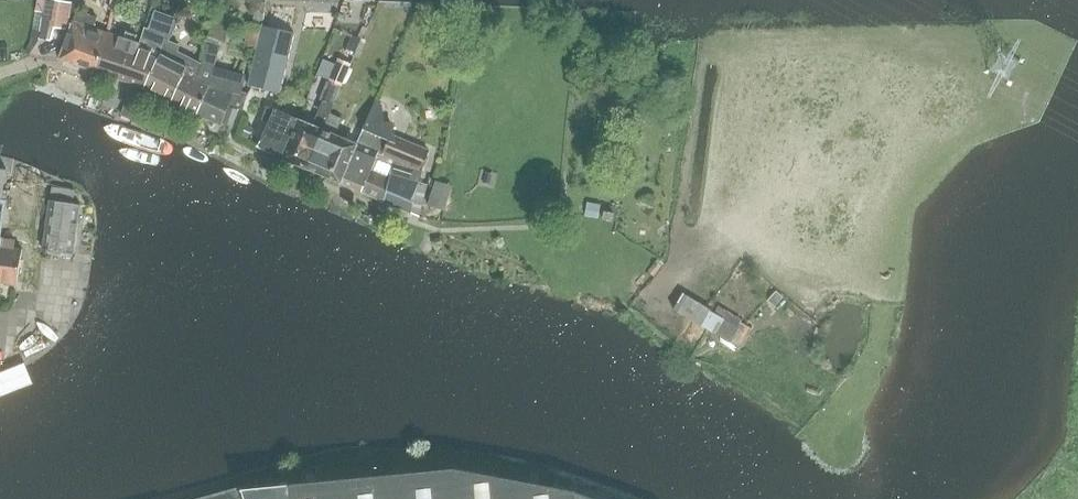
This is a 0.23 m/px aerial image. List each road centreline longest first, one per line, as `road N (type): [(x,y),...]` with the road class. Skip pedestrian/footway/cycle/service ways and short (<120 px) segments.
road 1 (track): [(0,74),(53,65),(437,233),(597,230)]

